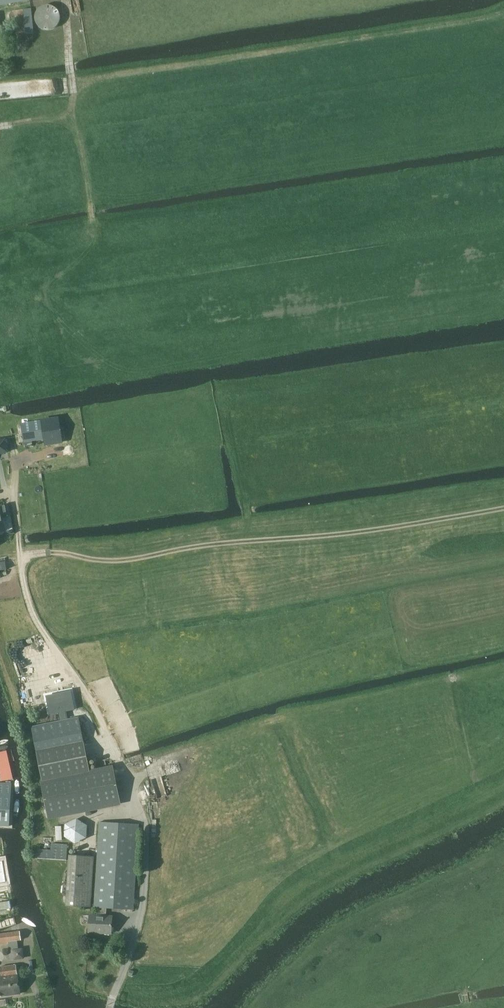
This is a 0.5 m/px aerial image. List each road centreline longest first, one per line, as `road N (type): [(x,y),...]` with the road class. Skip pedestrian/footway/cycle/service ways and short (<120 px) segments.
road 1 (track): [(20,557),(117,560),(503,508)]
road 2 (track): [(119,766),(100,716),(28,603),(11,487)]

